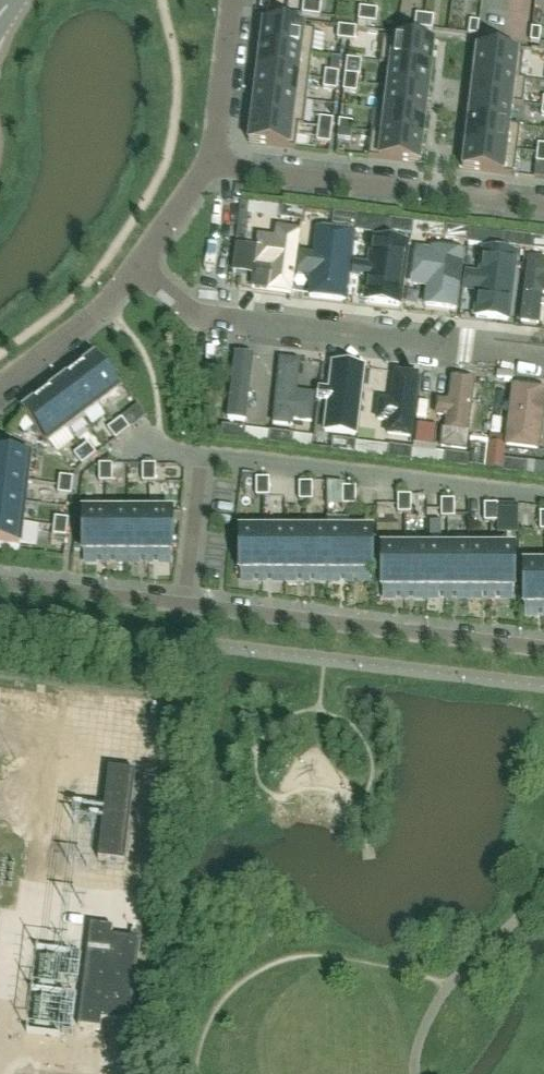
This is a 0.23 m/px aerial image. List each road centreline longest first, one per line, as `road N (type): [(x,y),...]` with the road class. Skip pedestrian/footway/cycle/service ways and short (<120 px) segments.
road 1 (residential): [(183,605),(203,457),(543,497)]
road 2 (residential): [(543,357),(206,316),(187,311),(135,267)]
road 3 (residential): [(543,647),(183,605)]
road 4 (residential): [(211,162),(543,205)]
road 5 (residential): [(183,605),(0,581)]
road 6 (residential): [(0,387),(106,303),(135,267)]
road 7 (residential): [(211,162),(231,0)]
road 8 (residential): [(135,267),(211,162)]

